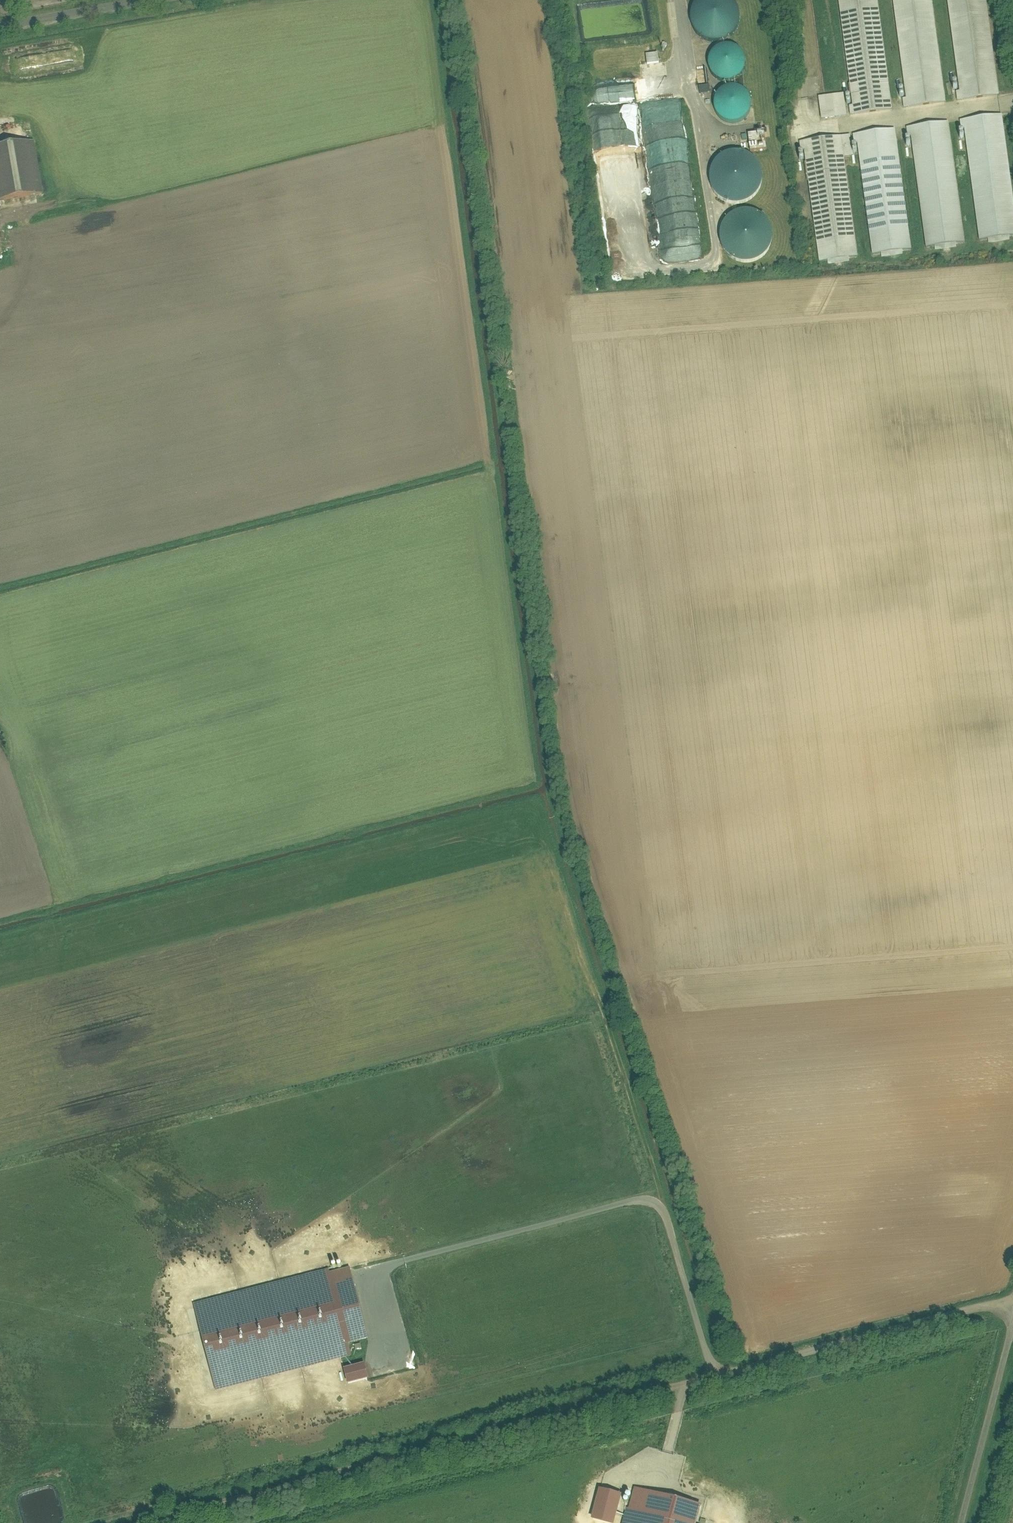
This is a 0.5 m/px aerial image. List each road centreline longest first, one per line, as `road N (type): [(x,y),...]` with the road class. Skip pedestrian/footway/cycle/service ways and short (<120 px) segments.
road 1 (track): [(687,1386),(159,1522)]
road 2 (unclassified): [(1012,1299),(687,1386)]
road 3 (unclassified): [(1012,1330),(963,1522)]
road 4 (tertiary): [(0,27),(167,0)]

